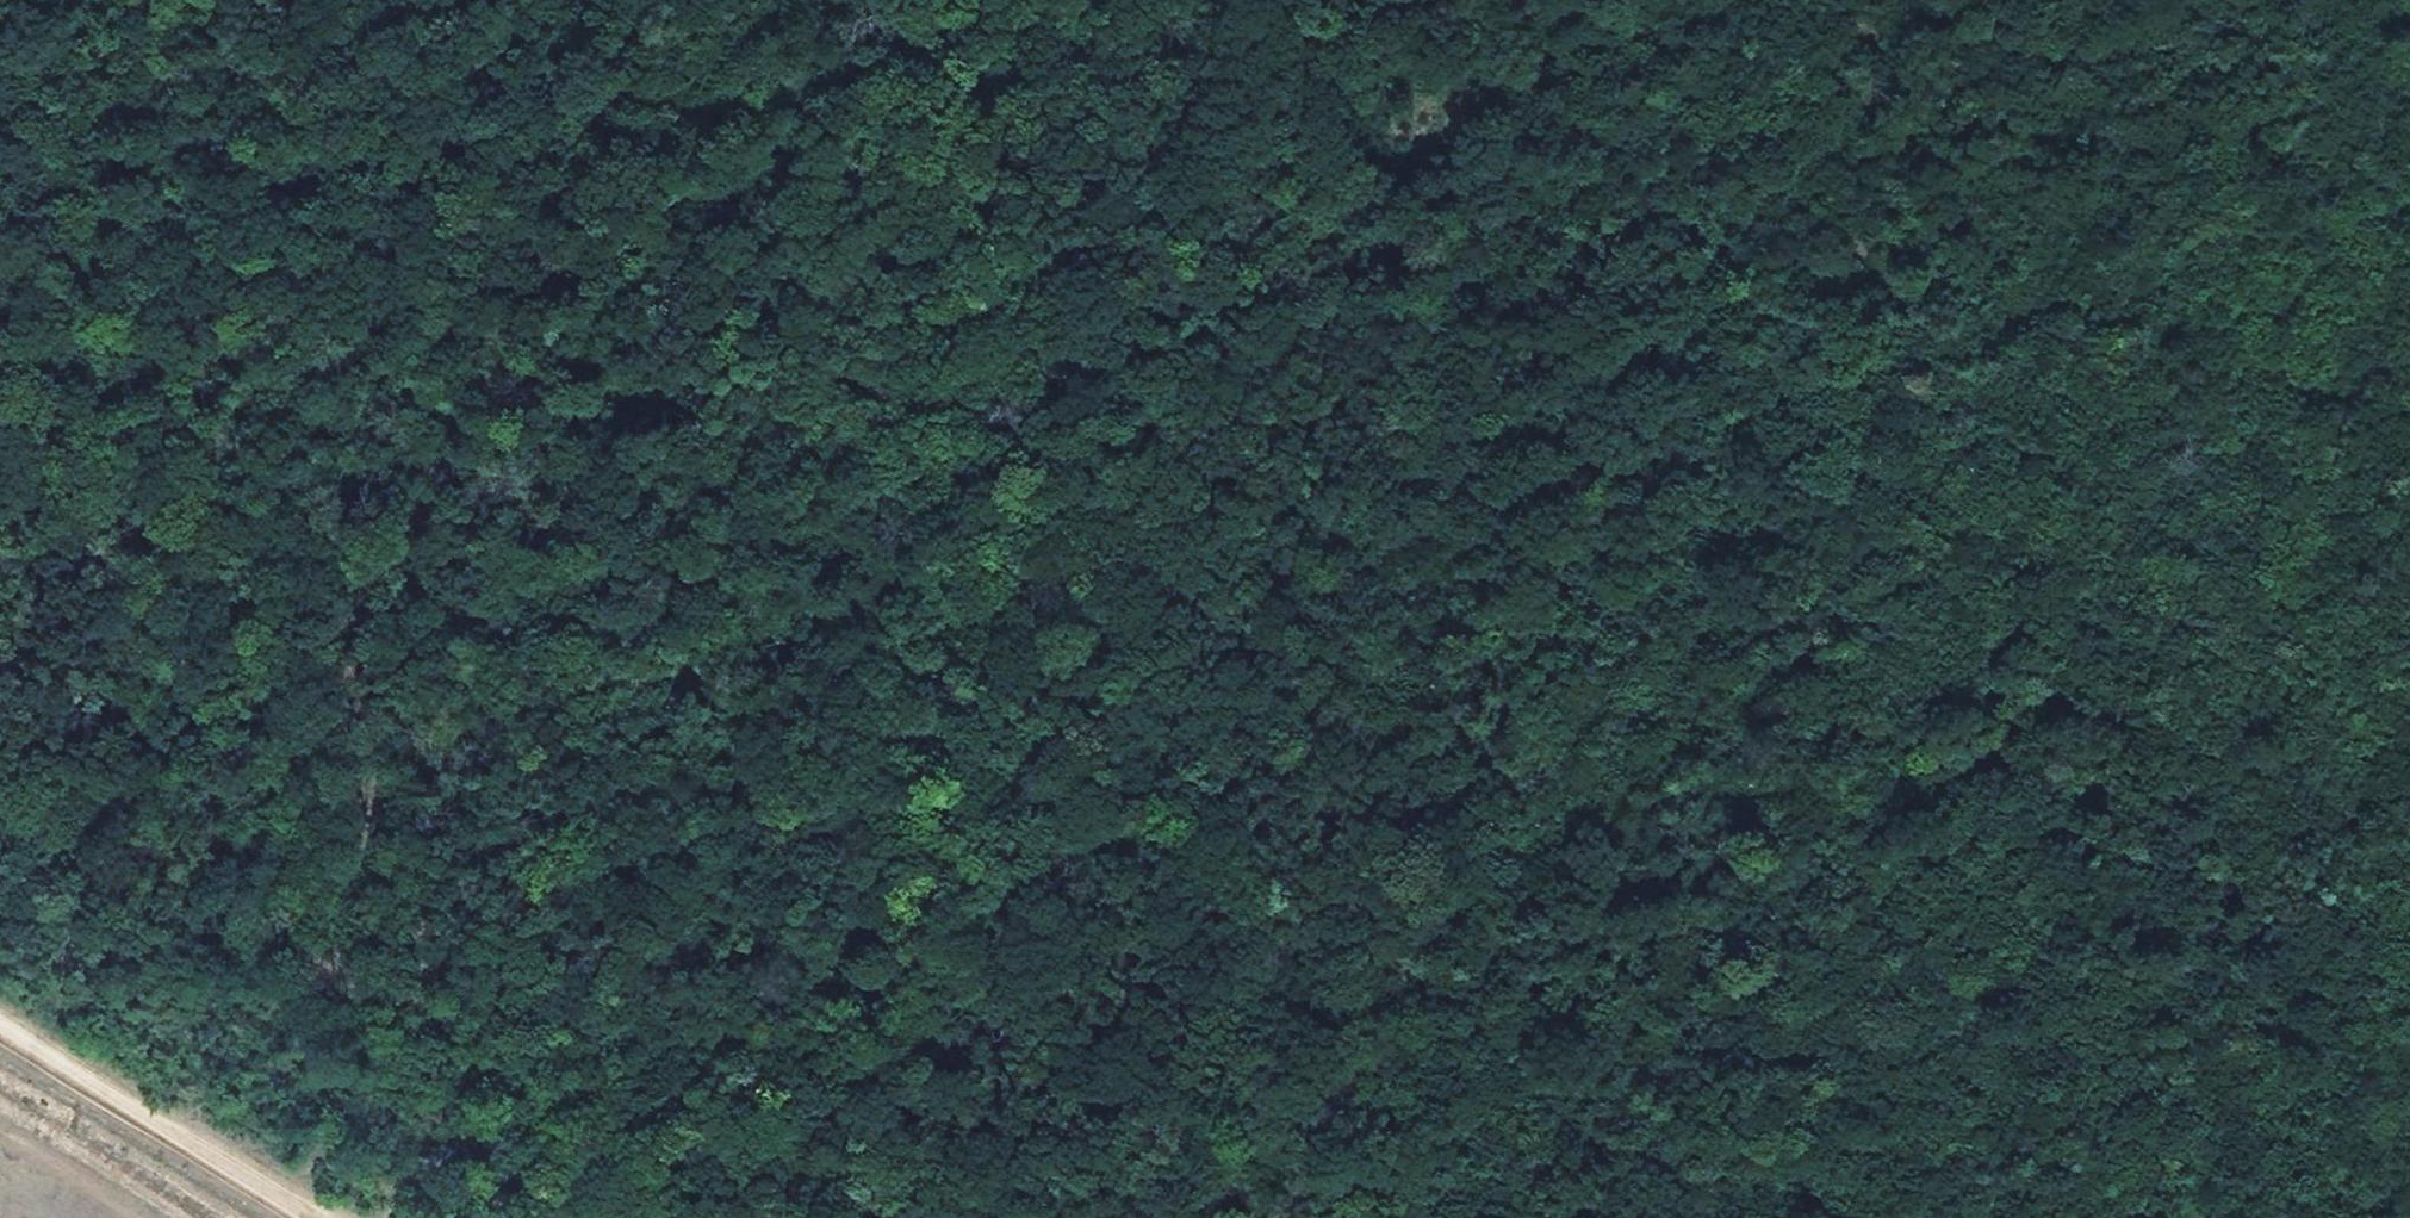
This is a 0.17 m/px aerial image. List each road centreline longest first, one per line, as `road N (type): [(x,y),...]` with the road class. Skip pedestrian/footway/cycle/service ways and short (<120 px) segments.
road 1 (track): [(2409,1149),(2311,365),(2336,289),(2409,231)]
road 2 (track): [(0,1024),(310,1217)]

